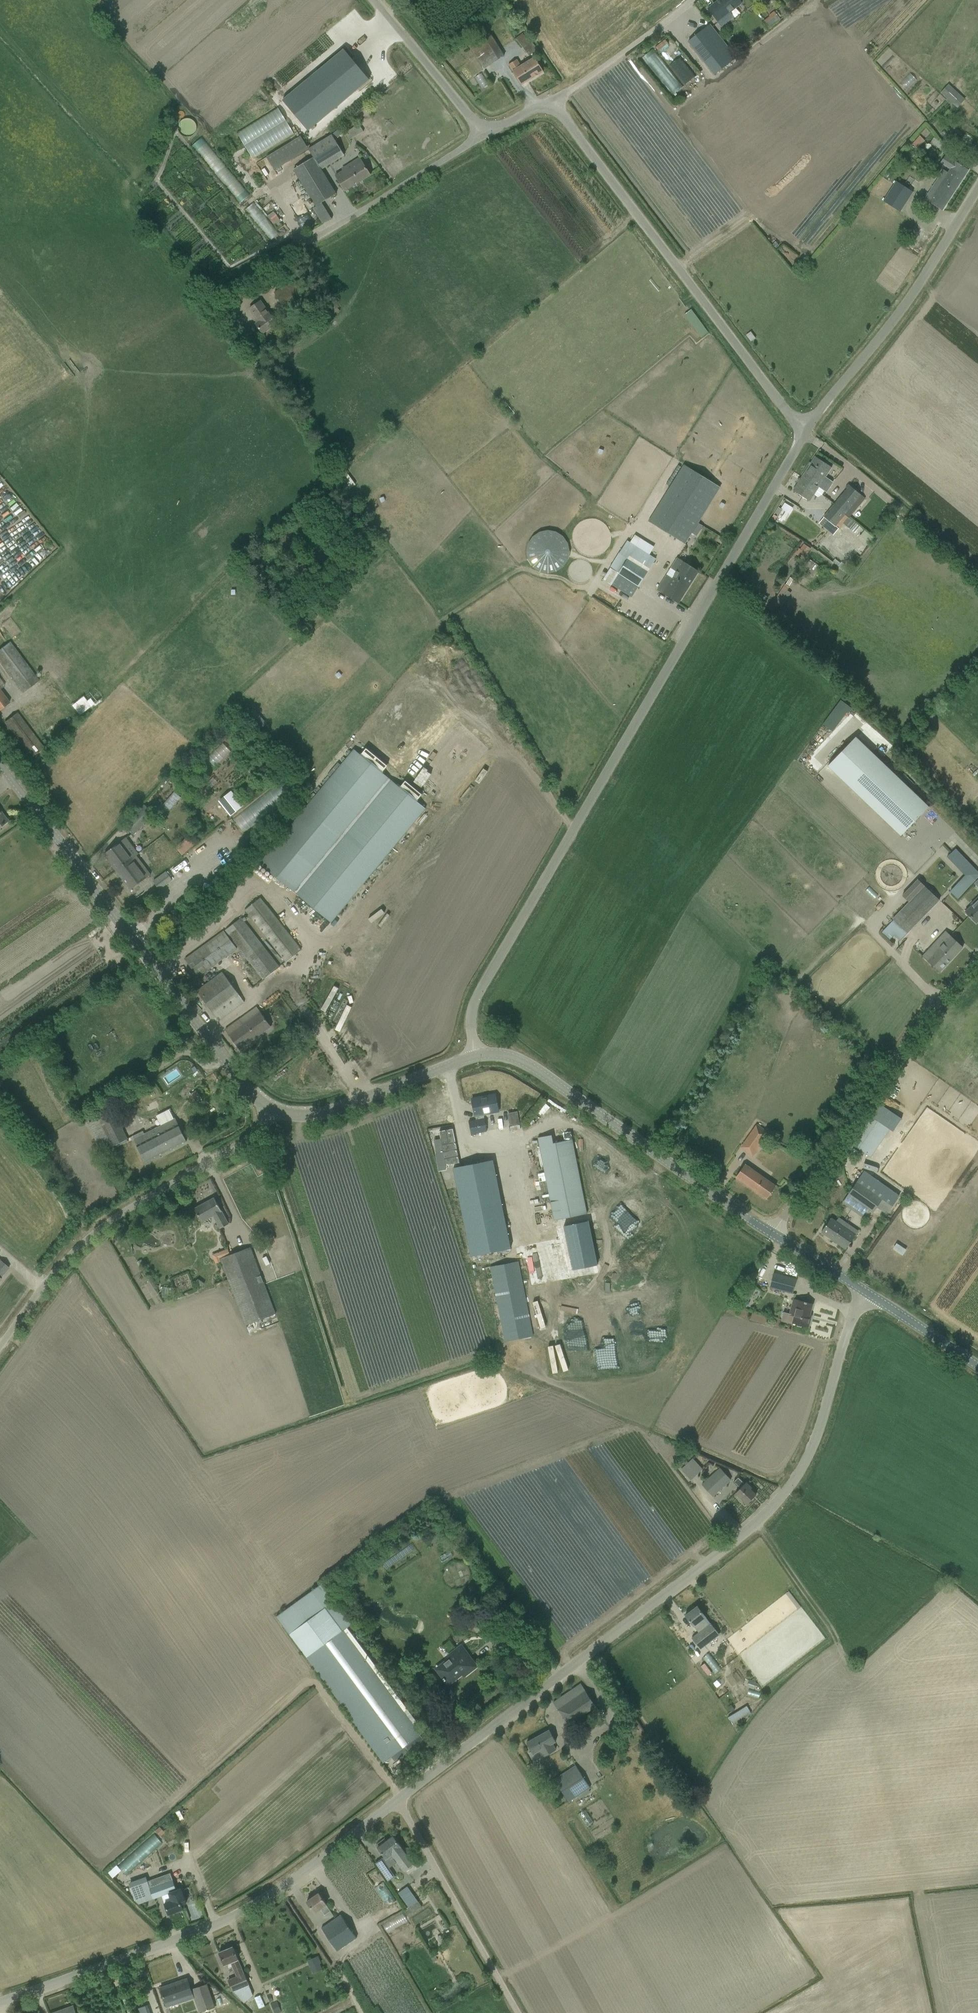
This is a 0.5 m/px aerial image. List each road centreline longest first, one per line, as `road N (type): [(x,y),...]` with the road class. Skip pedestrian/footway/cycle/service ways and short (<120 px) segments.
road 1 (unclassified): [(394,1802),(611,1640),(781,1495),(809,1455),(866,1293)]
road 2 (unclassified): [(470,1058),(473,1006),(802,433)]
road 3 (unclassified): [(0,1999),(238,1916),(394,1802)]
road 4 (tertiary): [(0,771),(143,967),(271,1110)]
road 5 (unclassified): [(802,433),(548,99)]
road 6 (unclassified): [(0,1344),(59,1262),(107,1220),(248,1142),(271,1110)]
road 7 (tertiary): [(771,1235),(524,1063),(470,1058)]
road 8 (unclassified): [(771,1235),(932,1004),(977,959)]
road 9 (unclassified): [(208,296),(483,134)]
road 10 (unclassified): [(802,433),(926,270),(977,186)]
road 11 (unclassified): [(518,2012),(394,1802)]
road 12 (tertiary): [(271,1110),(315,1117),(470,1058)]
road 13 (unclassified): [(483,134),(372,0)]
road 14 (unclassified): [(548,99),(682,0)]
road 15 (tertiary): [(977,1368),(866,1293)]

